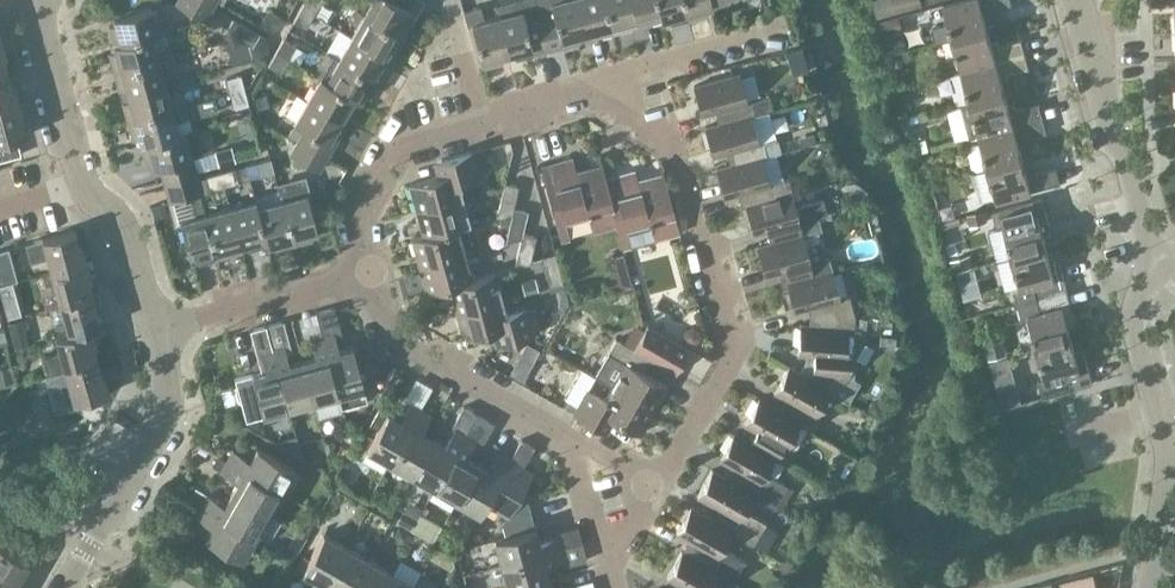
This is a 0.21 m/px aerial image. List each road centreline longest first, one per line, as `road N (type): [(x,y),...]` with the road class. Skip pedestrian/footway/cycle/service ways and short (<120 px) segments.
road 1 (residential): [(661,480),(735,351),(673,149),(581,94)]
road 2 (unclassified): [(153,330),(122,228),(93,196),(76,158),(41,30),(43,0)]
road 3 (unclassified): [(1154,269),(1131,314),(1167,457),(1152,587)]
road 4 (unclassified): [(65,587),(164,411),(153,330)]
road 5 (unclassified): [(1076,0),(1154,269)]
road 6 (residential): [(570,446),(458,381),(393,329),(376,269)]
road 7 (residential): [(153,330),(376,269)]
road 8 (residential): [(376,269),(360,213),(395,154),(481,126)]
road 9 (residential): [(581,94),(785,32)]
road 10 (residential): [(605,571),(570,446)]

